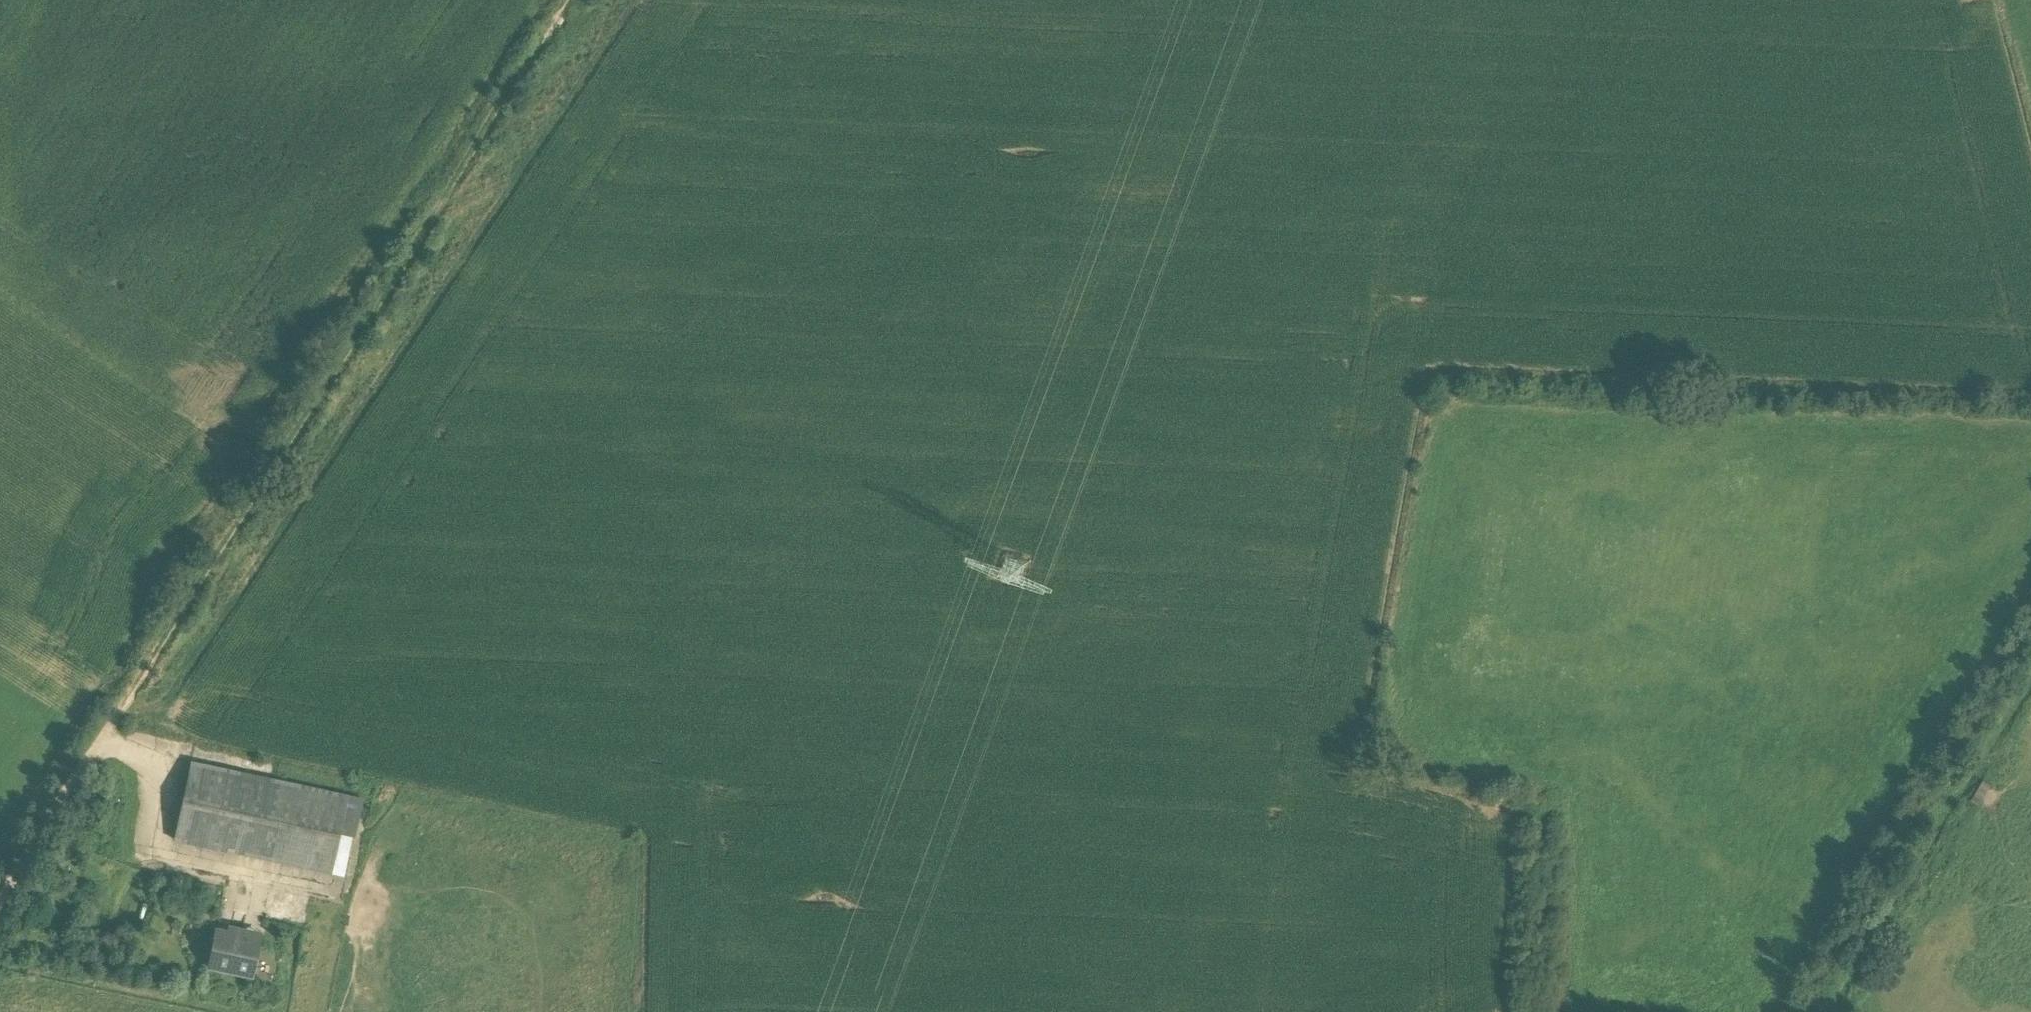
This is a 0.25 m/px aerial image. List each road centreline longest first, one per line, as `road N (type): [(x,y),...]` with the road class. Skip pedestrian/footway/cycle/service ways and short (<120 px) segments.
road 1 (track): [(563,0),(0,898)]

